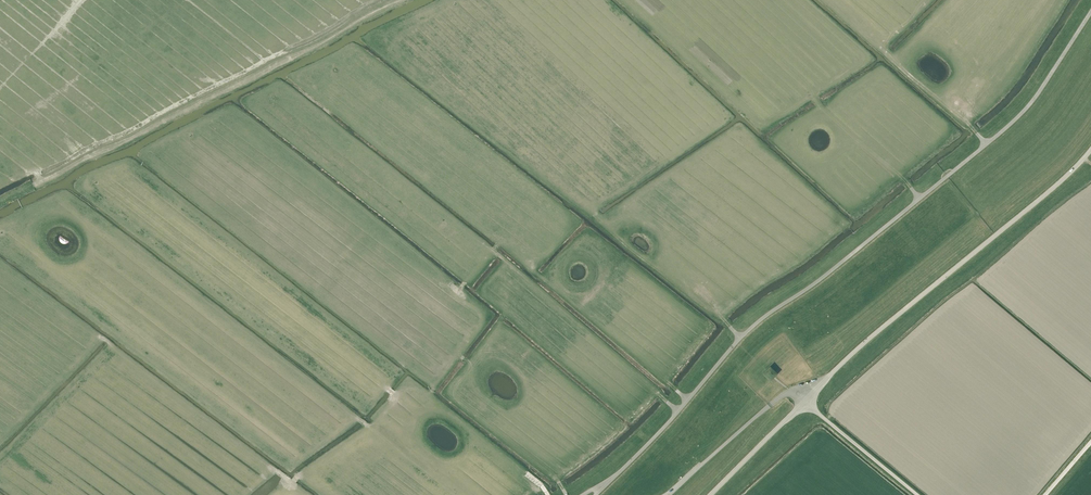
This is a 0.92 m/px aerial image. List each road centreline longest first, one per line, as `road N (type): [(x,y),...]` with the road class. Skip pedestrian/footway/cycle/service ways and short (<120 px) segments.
road 1 (unclassified): [(805,401),(1090,149)]
road 2 (unclassified): [(918,494),(805,401)]
road 3 (unclassified): [(710,494),(805,401)]

